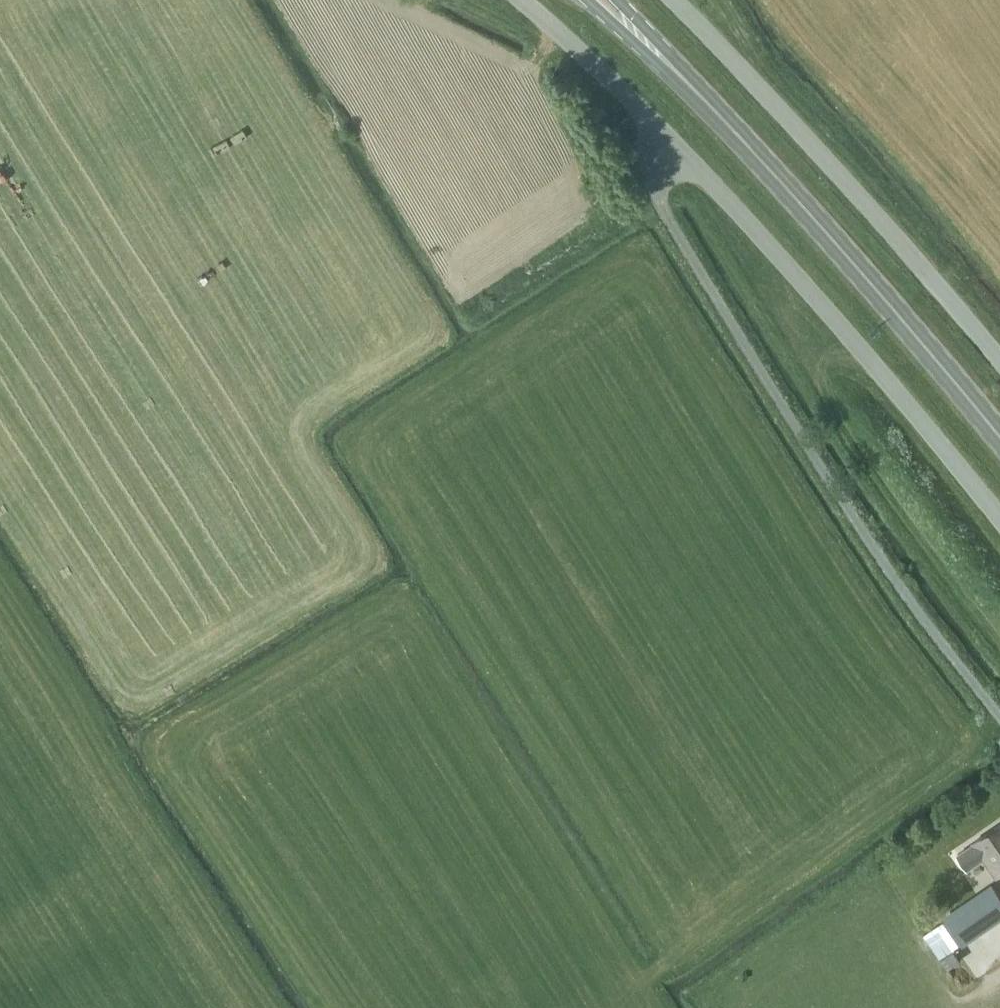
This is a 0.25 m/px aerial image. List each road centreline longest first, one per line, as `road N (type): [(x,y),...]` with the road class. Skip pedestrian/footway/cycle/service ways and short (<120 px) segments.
road 1 (unclassified): [(669,137),(999,517)]
road 2 (unclassified): [(675,0),(999,358)]
road 3 (primary): [(999,436),(724,119)]
road 4 (unclassified): [(669,137),(522,0)]
road 5 (primary): [(588,0),(724,119)]
road 6 (primary): [(724,119),(701,84),(617,0)]

